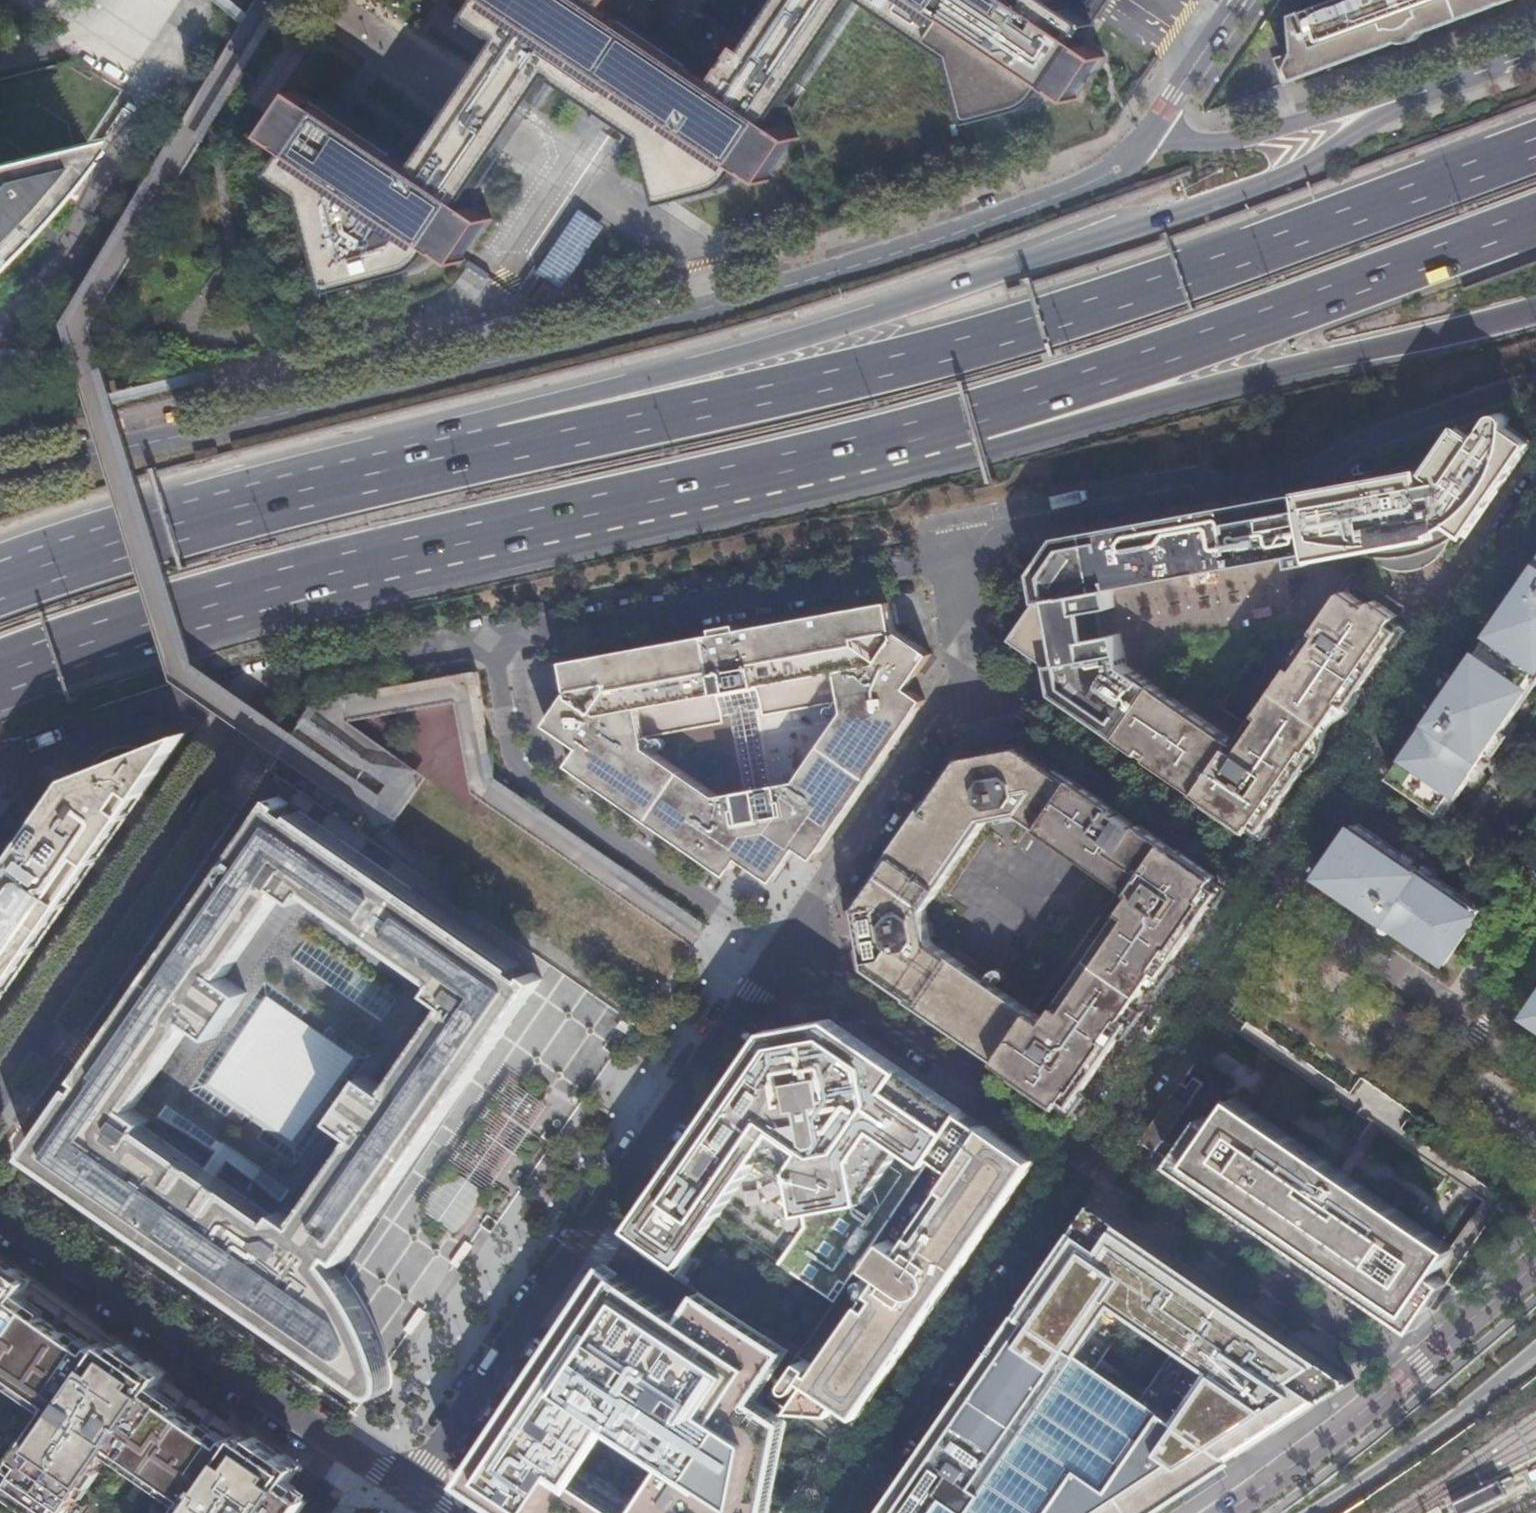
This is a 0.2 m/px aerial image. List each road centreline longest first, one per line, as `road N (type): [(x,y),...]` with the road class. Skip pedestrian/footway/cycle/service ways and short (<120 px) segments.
road 1 (motorway): [(1535,130),(1031,321),(273,495)]
road 2 (residential): [(1154,127),(1122,165),(1077,189),(833,271),(399,389),(0,480)]
road 3 (motorway): [(1402,95),(1278,175),(966,286),(551,404),(273,495)]
road 4 (motorway): [(0,675),(203,608),(981,418)]
road 5 (residential): [(776,950),(407,1489)]
road 6 (residential): [(1535,390),(1452,408),(1360,441),(1310,472),(997,533),(954,558)]
road 7 (motorway): [(981,418),(1535,229)]
road 8 (motorway): [(981,418),(1051,429),(1535,309)]
road 9 (residential): [(294,675),(243,724),(0,1086)]
road 10 (residential): [(407,1489),(0,1220)]
road 11 (residential): [(954,558),(481,640)]
road 12 (residential): [(1535,505),(1272,888)]
road 13 (residential): [(481,640),(498,735),(518,773),(776,950)]
road 14 (residential): [(1083,1163),(842,1512)]
road 15 (residential): [(1083,1163),(1397,1378)]
road 16 (residential): [(776,950),(1083,1163)]
road 17 (residential): [(968,682),(1272,888)]
road 18 (residential): [(1272,888),(1083,1163)]
road 19 (residential): [(968,682),(776,950)]
road 20 (residential): [(1272,888),(1535,1071)]
road 21 (residential): [(294,675),(0,774)]
road 22 (motorway): [(273,495),(0,583)]
road 23 (tertiary): [(1402,95),(1201,143),(1154,127)]
road 24 (residential): [(1397,1378),(1221,1512)]
road 25 (residential): [(481,640),(294,675)]
road 26 (residential): [(1535,1259),(1397,1378)]
road 27 (residential): [(1154,127),(1240,0)]
road 28 (tertiary): [(1535,48),(1402,95)]
road 29 (residential): [(954,558),(968,682)]

